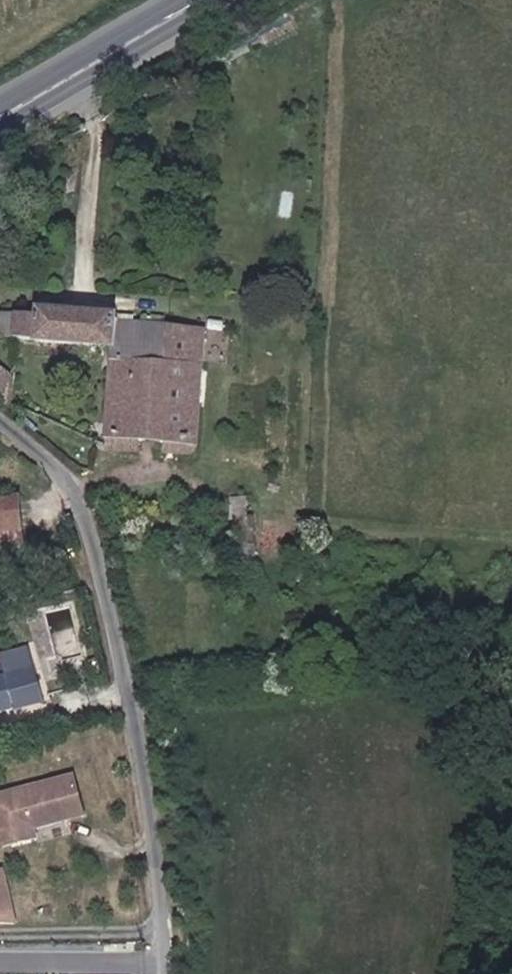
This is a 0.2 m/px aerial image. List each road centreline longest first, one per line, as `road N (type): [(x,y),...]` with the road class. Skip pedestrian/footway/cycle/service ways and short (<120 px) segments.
road 1 (residential): [(0,429),(80,499),(128,684),(157,836),(170,973)]
road 2 (primary): [(0,121),(202,0)]

